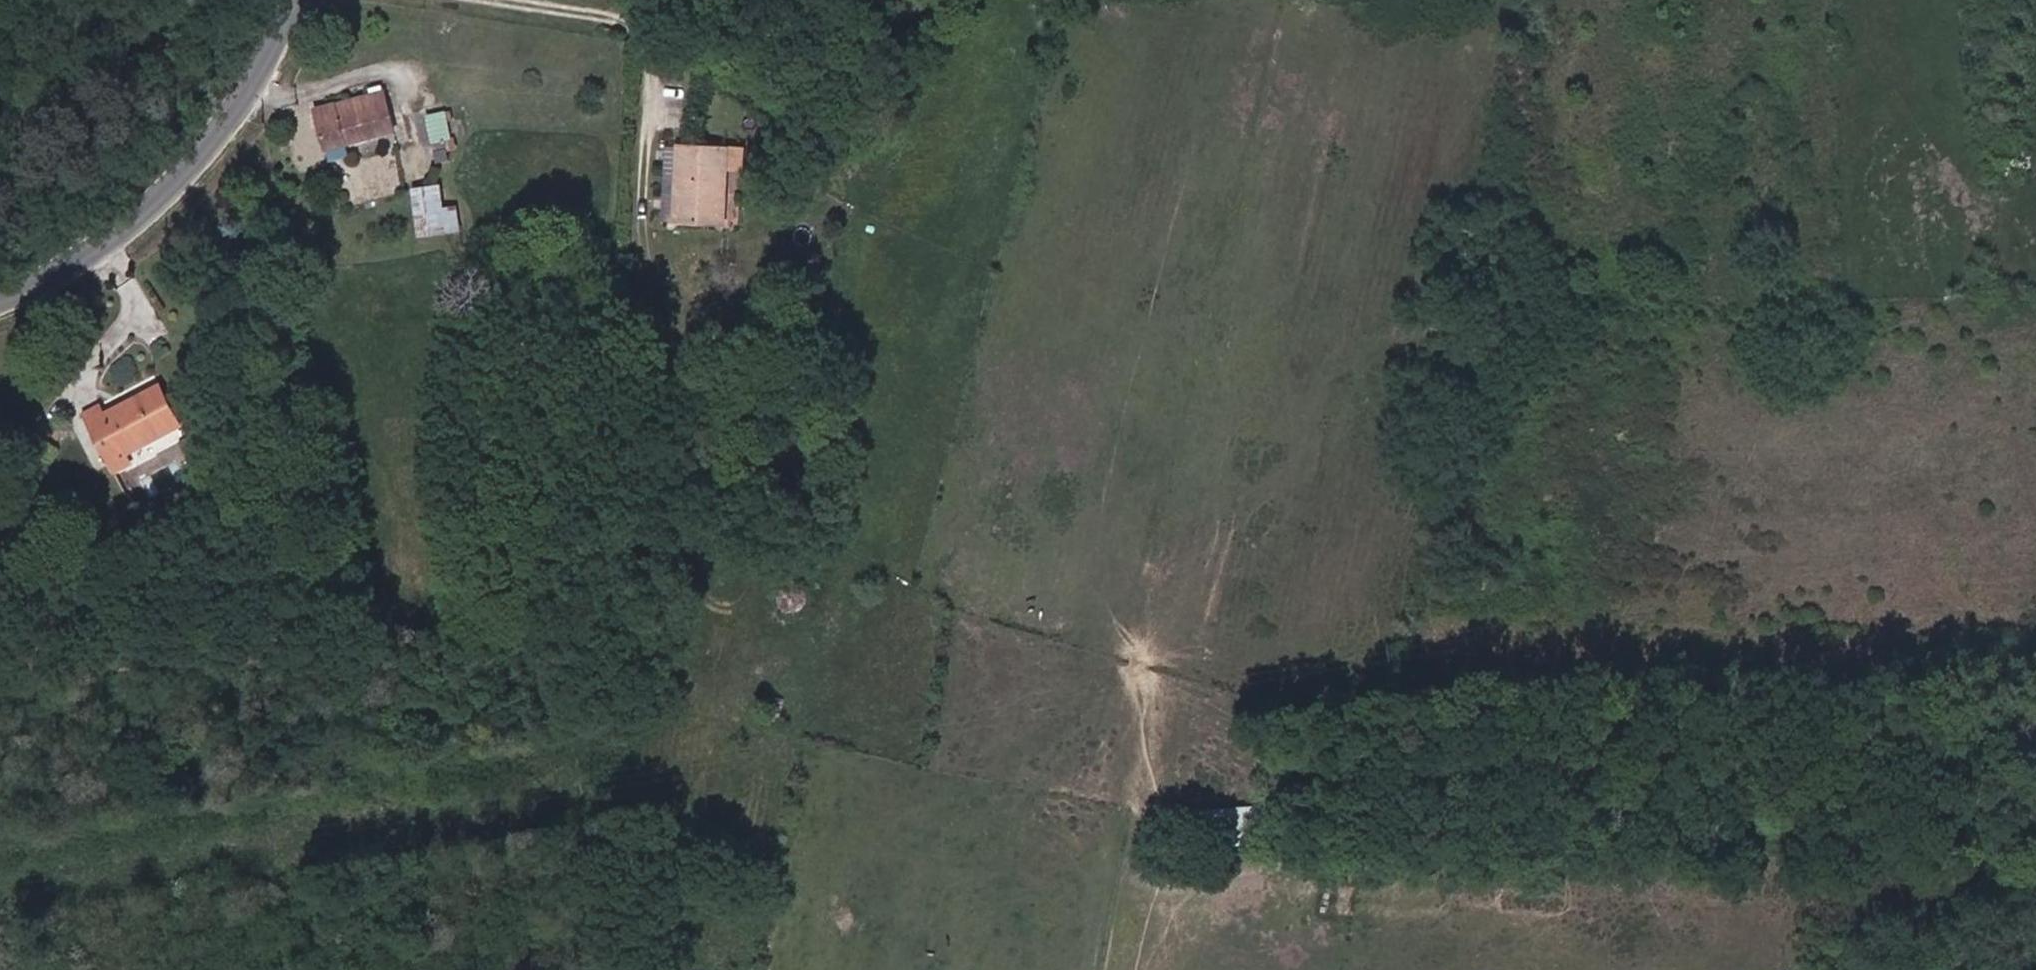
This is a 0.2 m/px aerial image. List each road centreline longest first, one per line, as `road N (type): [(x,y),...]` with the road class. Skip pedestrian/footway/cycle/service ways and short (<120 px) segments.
road 1 (tertiary): [(318,0),(175,218),(71,284),(0,311)]

